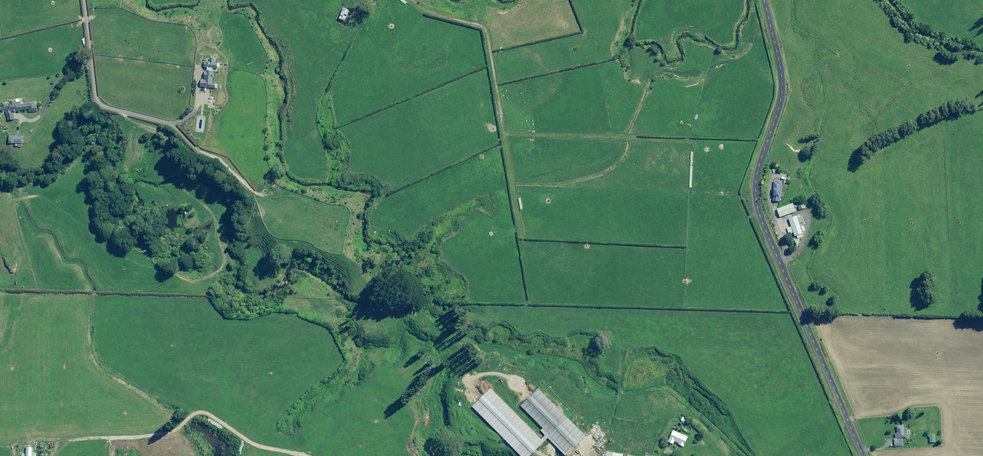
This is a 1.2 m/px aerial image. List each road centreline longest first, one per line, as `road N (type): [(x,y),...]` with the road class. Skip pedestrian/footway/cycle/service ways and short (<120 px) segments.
road 1 (unclassified): [(764,0),(782,93),(756,173),(757,208),(863,455)]
road 2 (track): [(682,143),(499,127),(488,30),(427,15),(403,0)]
road 3 (track): [(44,444),(127,441),(200,426),(315,455)]

